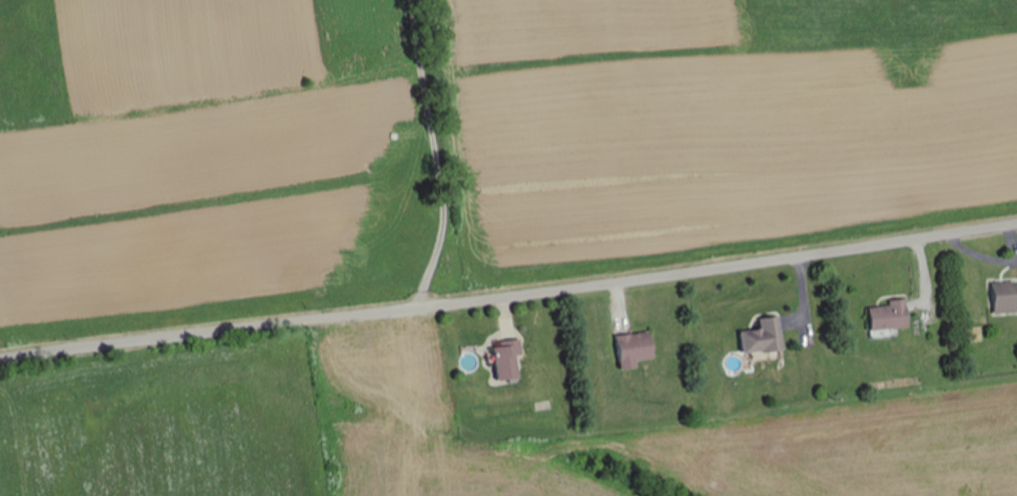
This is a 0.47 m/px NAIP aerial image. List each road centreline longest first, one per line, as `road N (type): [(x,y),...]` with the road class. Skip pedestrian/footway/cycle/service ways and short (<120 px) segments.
road 1 (residential): [(0,359),(513,297),(1016,223)]
road 2 (residential): [(477,301),(440,0)]

